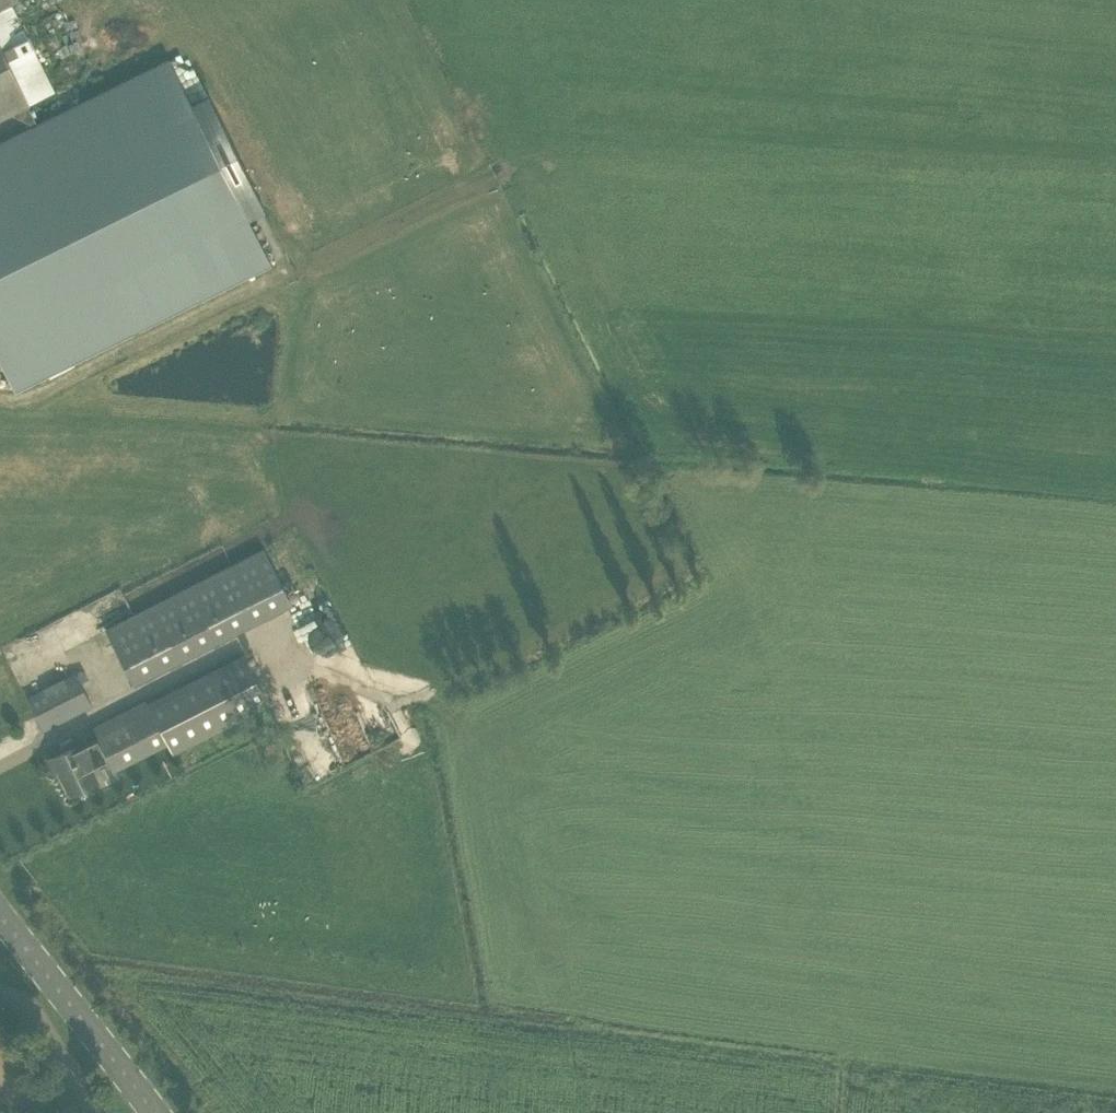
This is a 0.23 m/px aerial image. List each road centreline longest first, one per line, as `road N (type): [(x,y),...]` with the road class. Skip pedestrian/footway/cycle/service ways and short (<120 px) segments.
road 1 (secondary): [(156,1112),(0,914)]

